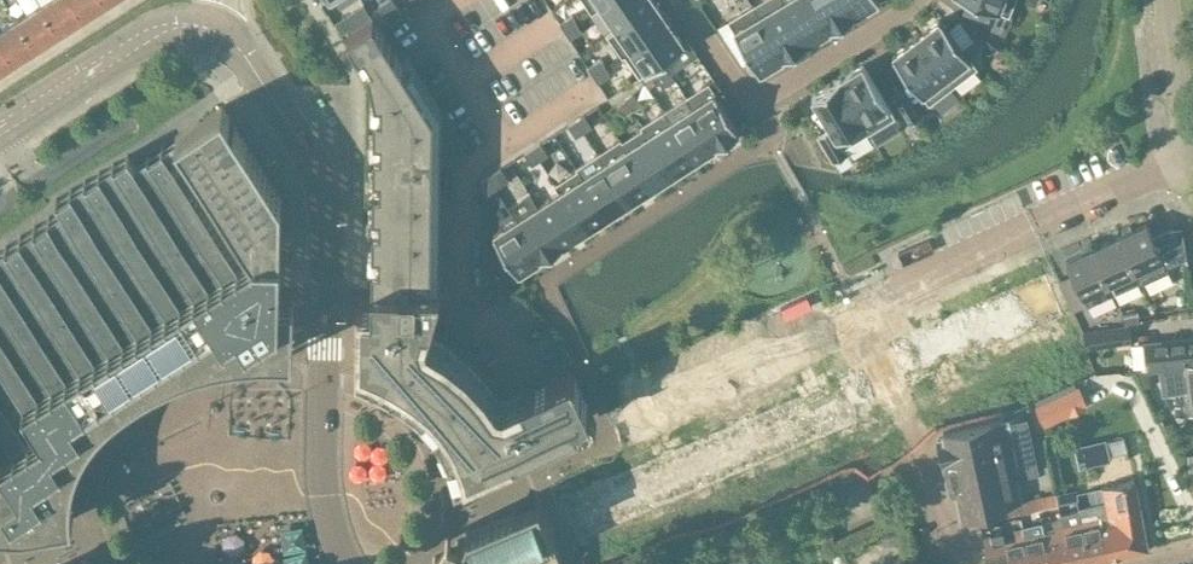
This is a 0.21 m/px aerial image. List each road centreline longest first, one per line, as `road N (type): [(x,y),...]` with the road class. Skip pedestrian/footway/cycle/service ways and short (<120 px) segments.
road 1 (tertiary): [(346,563),(332,531),(322,449),(325,191),(254,65),(212,27)]
road 2 (residential): [(855,306),(1188,158)]
road 3 (residential): [(682,0),(754,103),(913,0)]
road 4 (residential): [(968,563),(855,306)]
road 5 (residential): [(616,421),(855,306)]
road 6 (tertiary): [(0,128),(167,24),(212,27)]
road 7 (residential): [(1164,0),(1188,158)]

